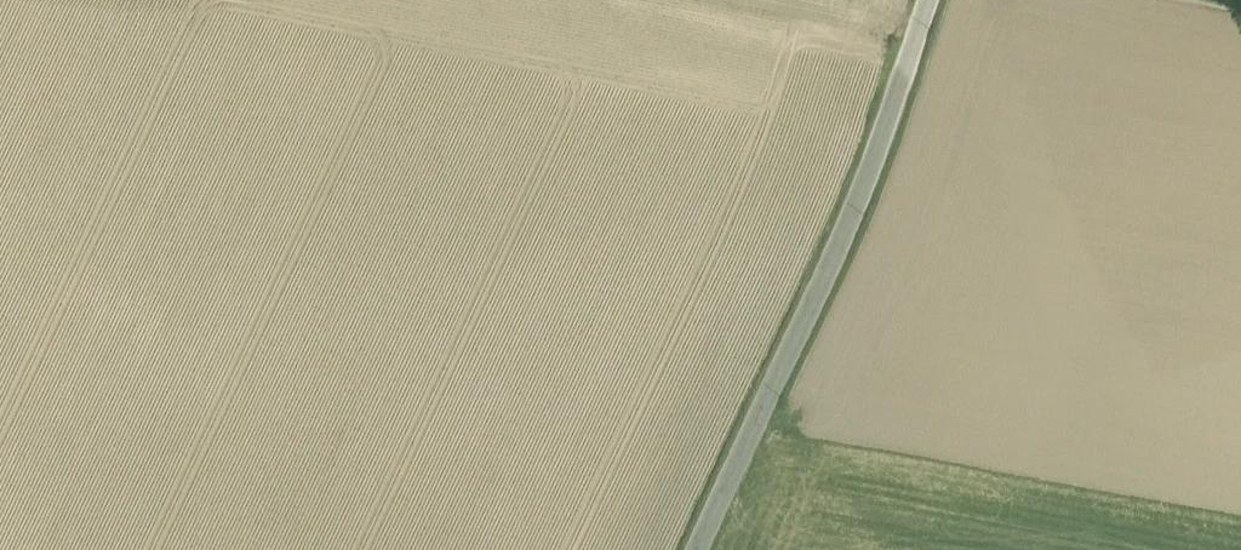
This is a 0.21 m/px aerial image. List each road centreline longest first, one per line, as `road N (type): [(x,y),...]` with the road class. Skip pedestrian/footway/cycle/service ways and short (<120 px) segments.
road 1 (unclassified): [(930,0),(839,261),(702,549)]

